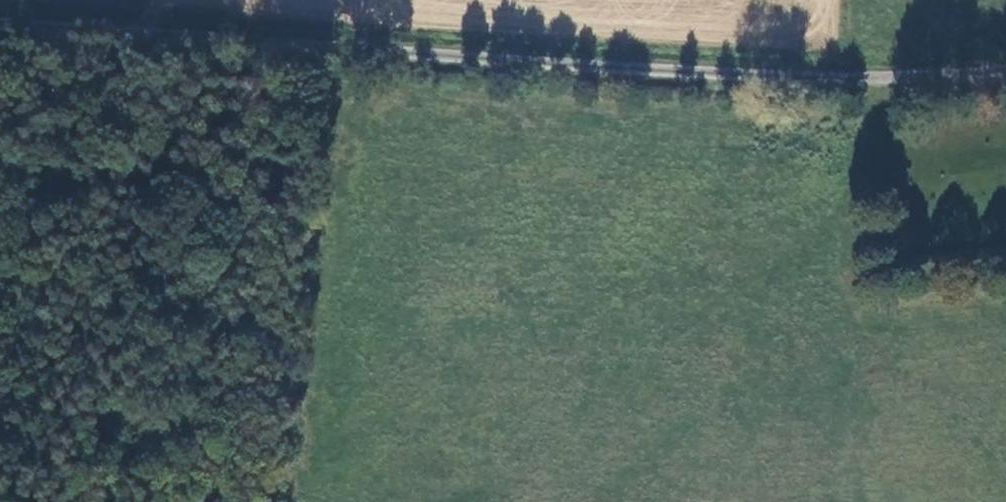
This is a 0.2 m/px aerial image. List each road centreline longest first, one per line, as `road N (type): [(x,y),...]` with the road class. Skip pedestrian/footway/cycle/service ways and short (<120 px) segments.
road 1 (unclassified): [(0,18),(616,71),(867,77),(1005,68)]

